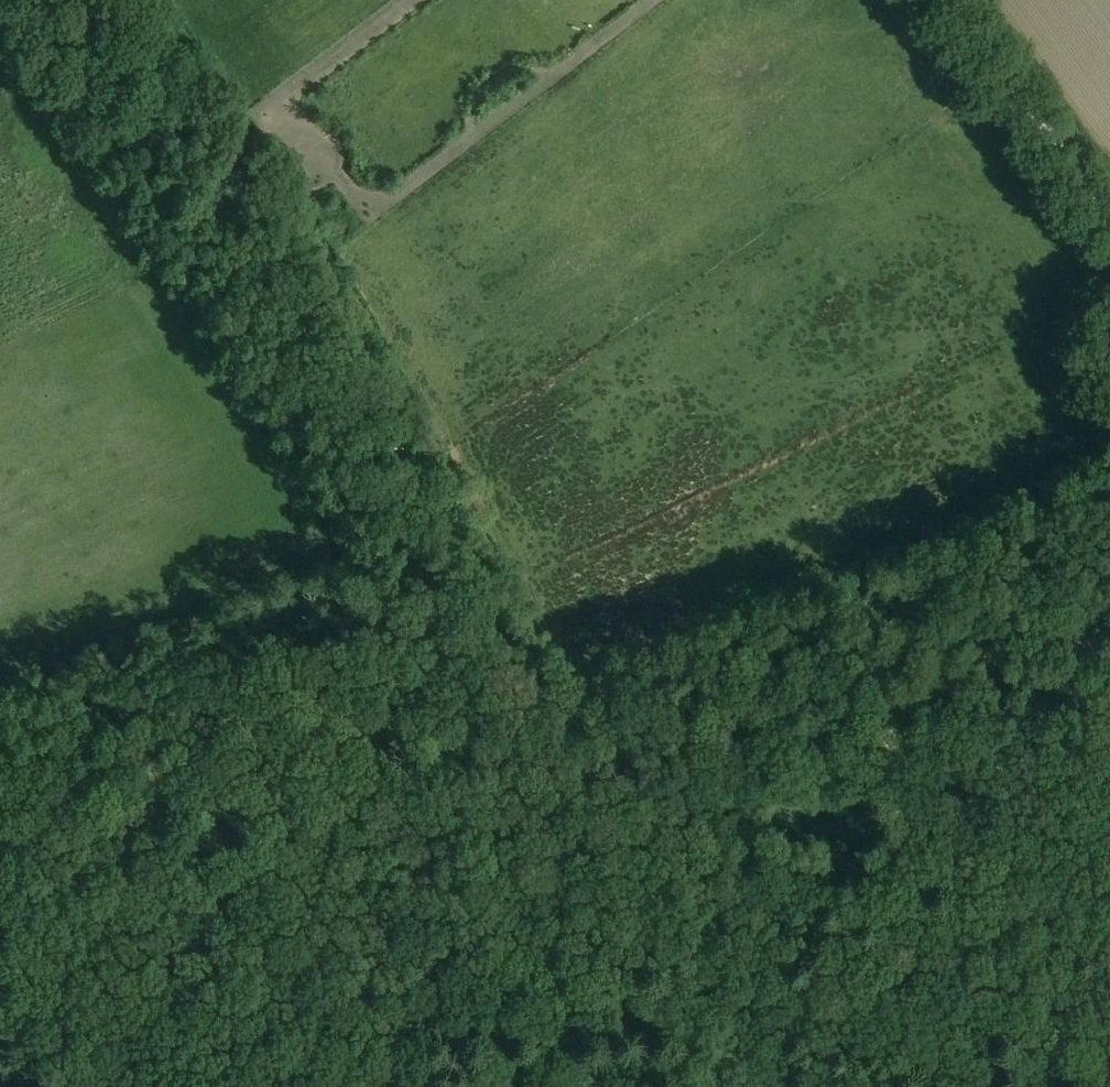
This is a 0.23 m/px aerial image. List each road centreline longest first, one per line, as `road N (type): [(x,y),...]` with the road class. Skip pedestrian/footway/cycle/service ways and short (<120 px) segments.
road 1 (track): [(1109,219),(952,0)]

